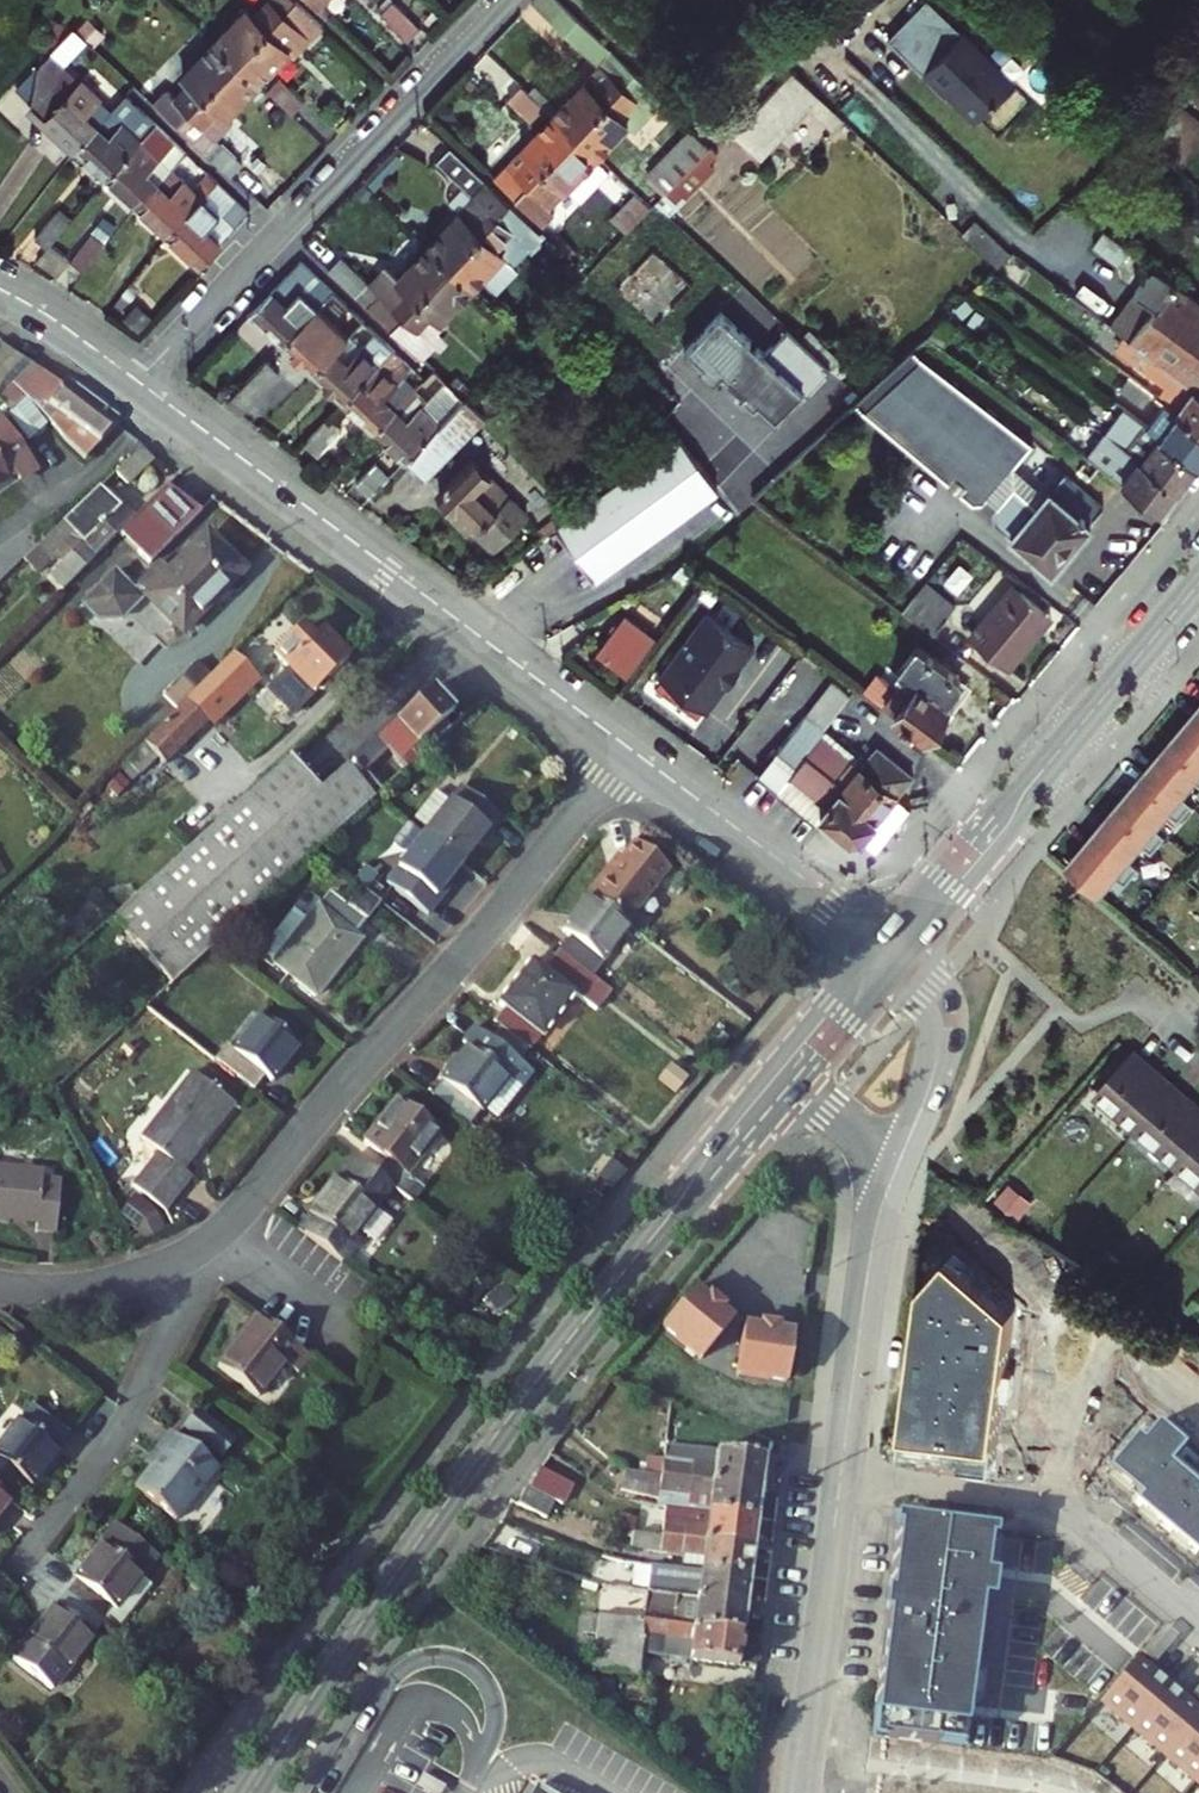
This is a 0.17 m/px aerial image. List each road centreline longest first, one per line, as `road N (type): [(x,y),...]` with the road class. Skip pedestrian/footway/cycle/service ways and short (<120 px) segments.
road 1 (secondary): [(739,1136),(510,1416),(252,1792)]
road 2 (residential): [(624,758),(237,1216),(178,1261)]
road 3 (tertiary): [(624,758),(130,391)]
road 4 (residential): [(507,0),(130,391)]
road 5 (secondary): [(1198,584),(889,956)]
road 6 (residential): [(839,1481),(1072,1514),(1198,1617)]
road 7 (residential): [(178,1261),(179,1305),(151,1379),(23,1562)]
road 8 (tertiary): [(889,956),(624,758)]
road 9 (residential): [(839,1481),(799,1792)]
road 10 (residential): [(889,956),(928,987),(943,1024),(928,1092),(877,1225)]
road 11 (residential): [(877,1225),(839,1481)]
road 12 (secondary): [(889,956),(739,1136)]
road 13 (residential): [(739,1136),(798,1108),(846,1120),(878,1170),(877,1225)]
road 14 (residential): [(178,1261),(96,1288),(0,1289)]
road 15 (tertiary): [(130,391),(0,302)]

